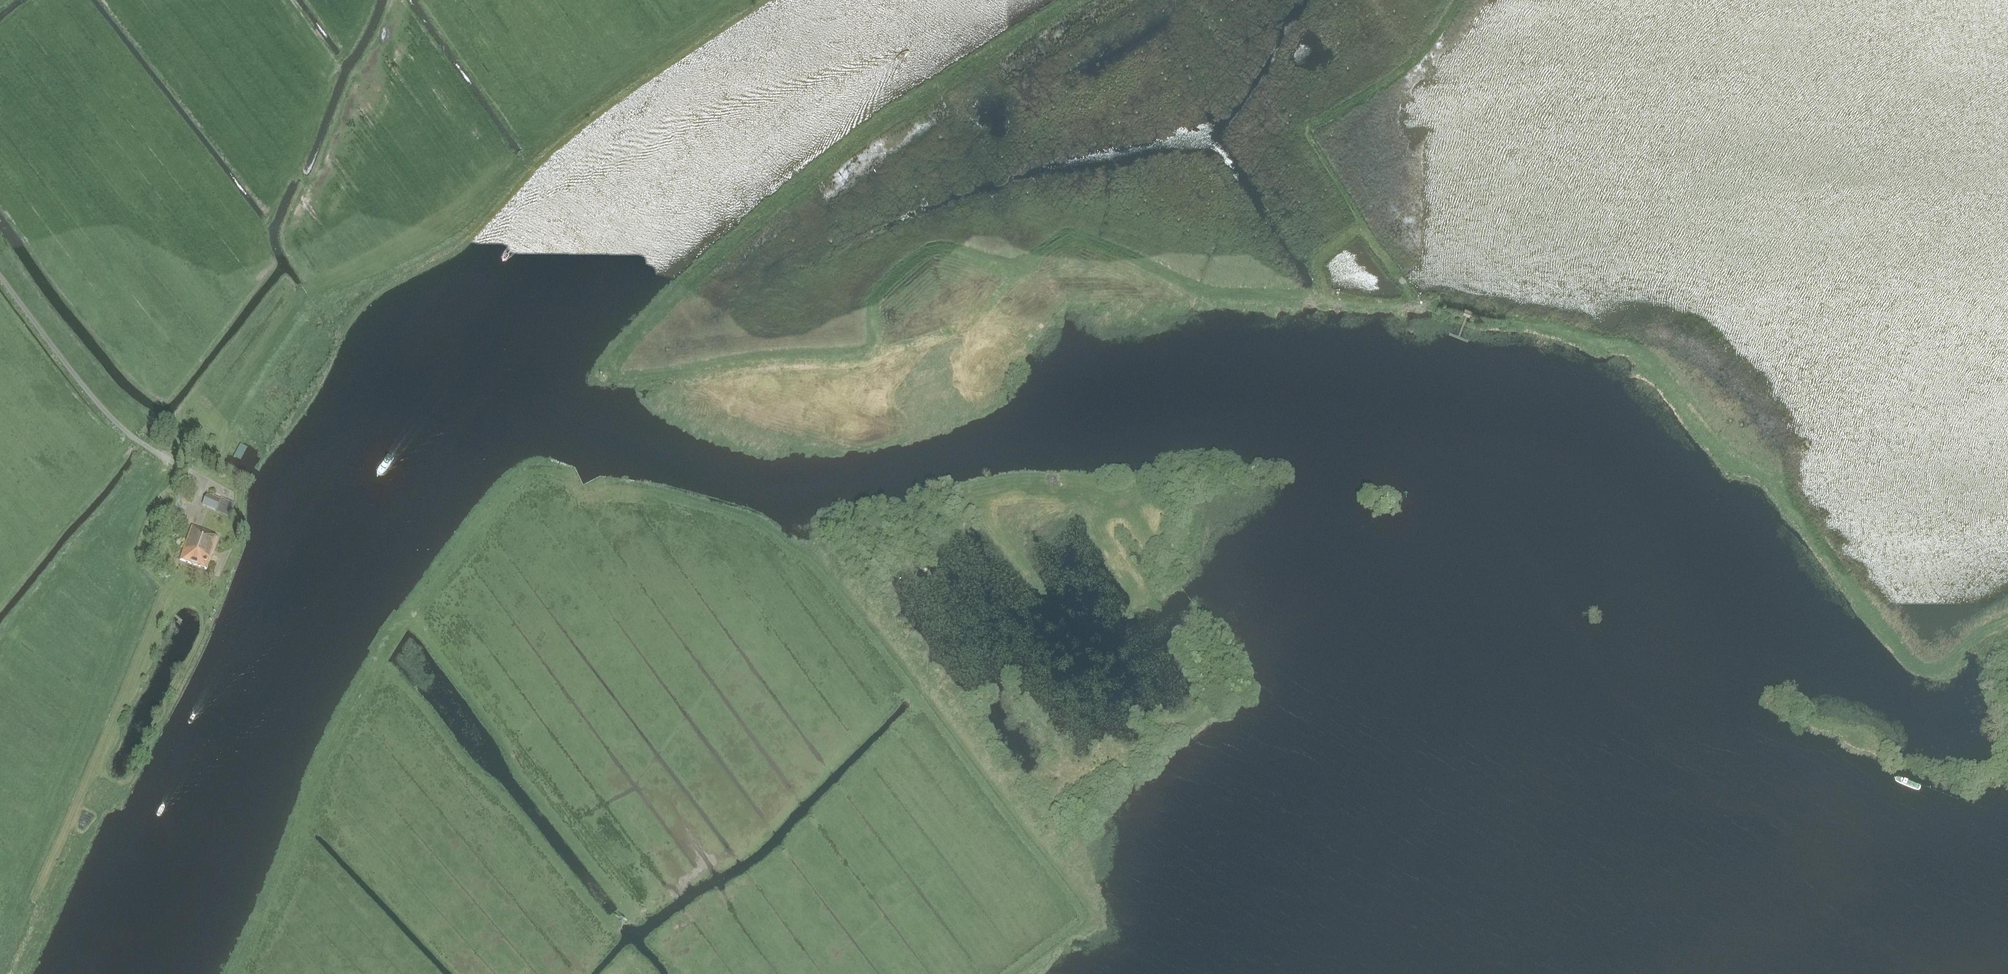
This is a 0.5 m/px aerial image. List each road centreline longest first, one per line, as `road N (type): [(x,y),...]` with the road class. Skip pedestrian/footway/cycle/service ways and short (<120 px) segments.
road 1 (unclassified): [(153,448),(115,424),(0,281)]

